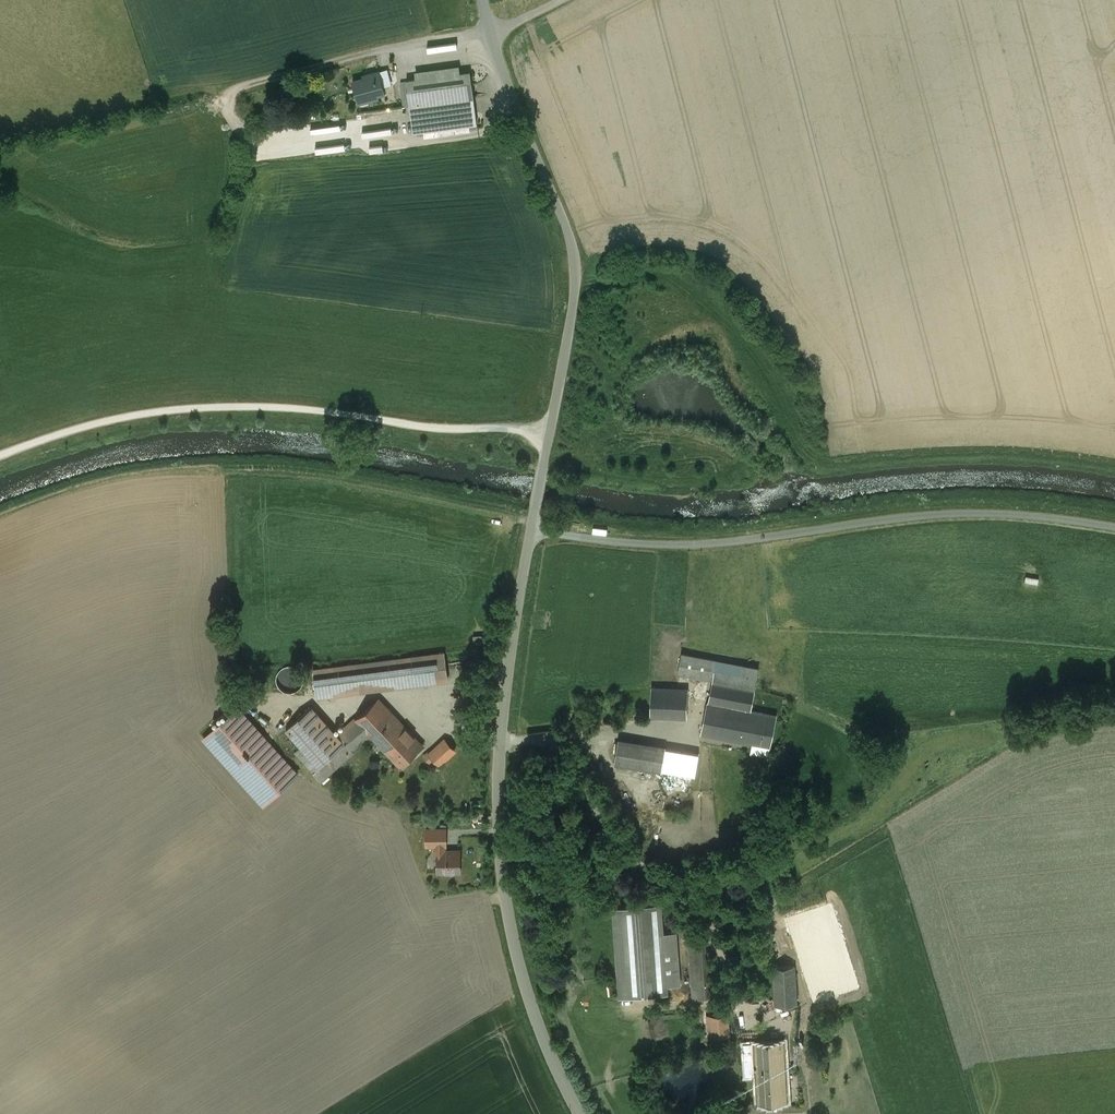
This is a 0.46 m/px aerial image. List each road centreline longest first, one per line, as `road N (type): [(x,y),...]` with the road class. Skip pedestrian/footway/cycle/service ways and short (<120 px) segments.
road 1 (unclassified): [(533,529),(497,811),(510,930),(545,1039),(585,1113)]
road 2 (unclassified): [(1114,529),(994,515),(914,519),(703,547),(623,545),(533,529)]
road 3 (track): [(549,433),(509,426),(443,430),(310,410),(191,409),(107,420),(0,456)]
road 4 (unclassified): [(491,29),(574,244),(576,294),(533,529)]

